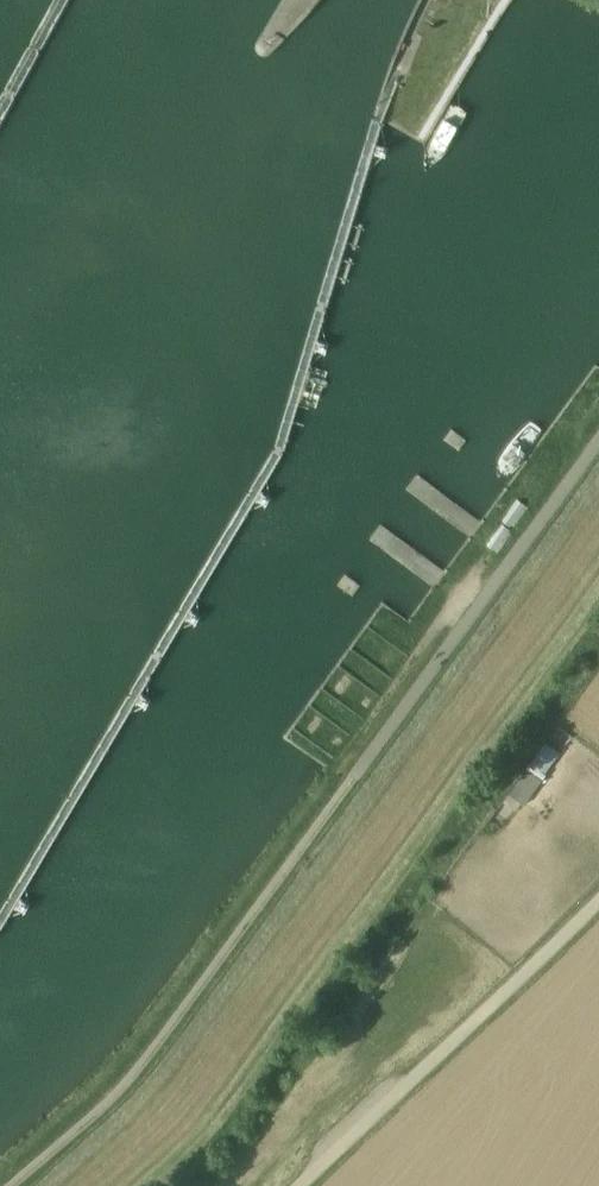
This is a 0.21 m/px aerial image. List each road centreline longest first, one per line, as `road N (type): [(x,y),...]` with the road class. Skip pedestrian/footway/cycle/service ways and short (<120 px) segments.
road 1 (unclassified): [(291,1185),(598,900)]

